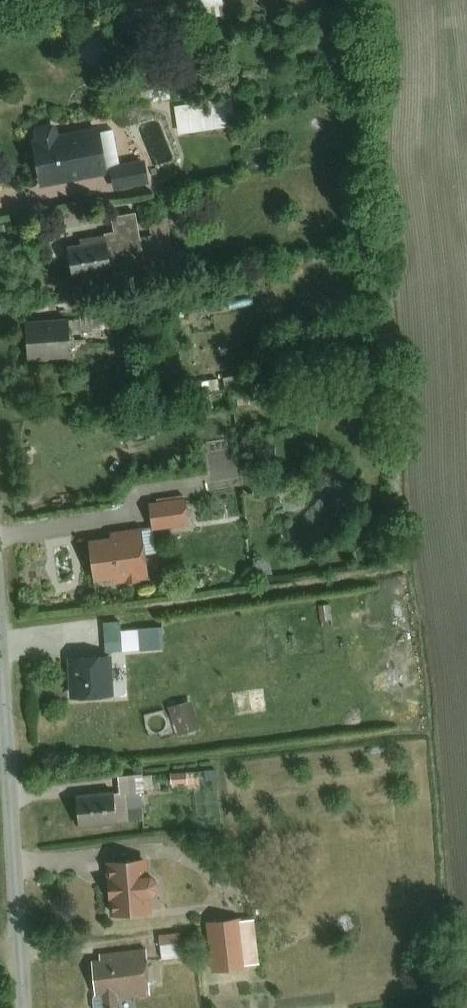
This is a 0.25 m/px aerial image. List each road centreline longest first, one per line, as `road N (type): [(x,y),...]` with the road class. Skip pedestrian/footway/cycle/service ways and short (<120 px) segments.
road 1 (unclassified): [(0,634),(26,1007)]

